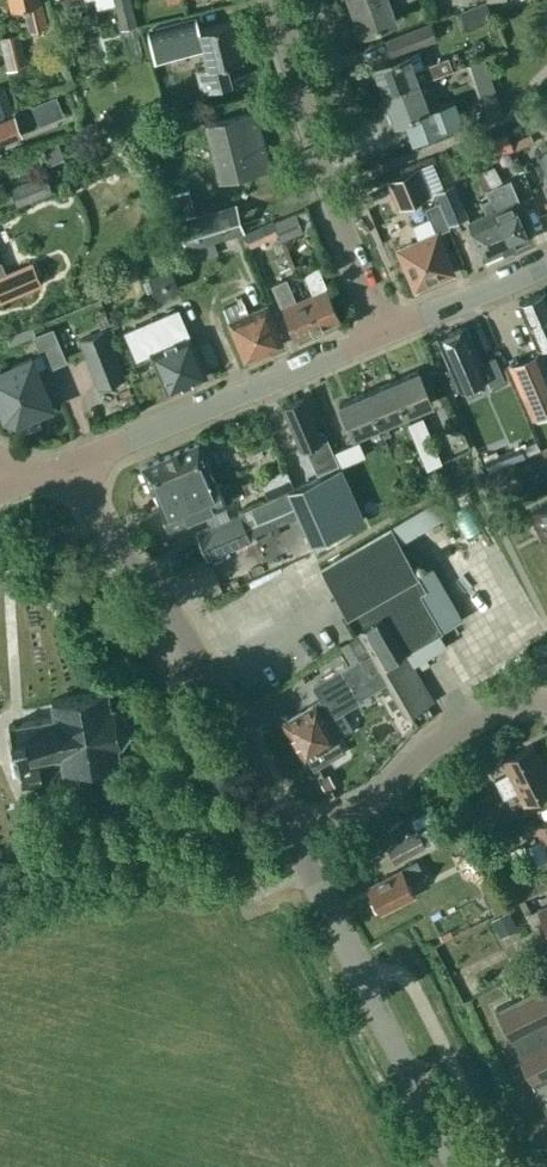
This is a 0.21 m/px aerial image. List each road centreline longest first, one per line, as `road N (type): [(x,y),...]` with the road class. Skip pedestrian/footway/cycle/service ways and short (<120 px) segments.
road 1 (unclassified): [(294,839),(178,632),(113,545),(74,461)]
road 2 (unclassified): [(455,1166),(294,839)]
road 3 (residential): [(382,331),(315,152),(274,0)]
road 4 (unclassified): [(74,461),(382,331)]
road 5 (residential): [(294,839),(374,797),(443,736),(511,703),(546,702)]
road 6 (unclassified): [(382,331),(546,261)]

